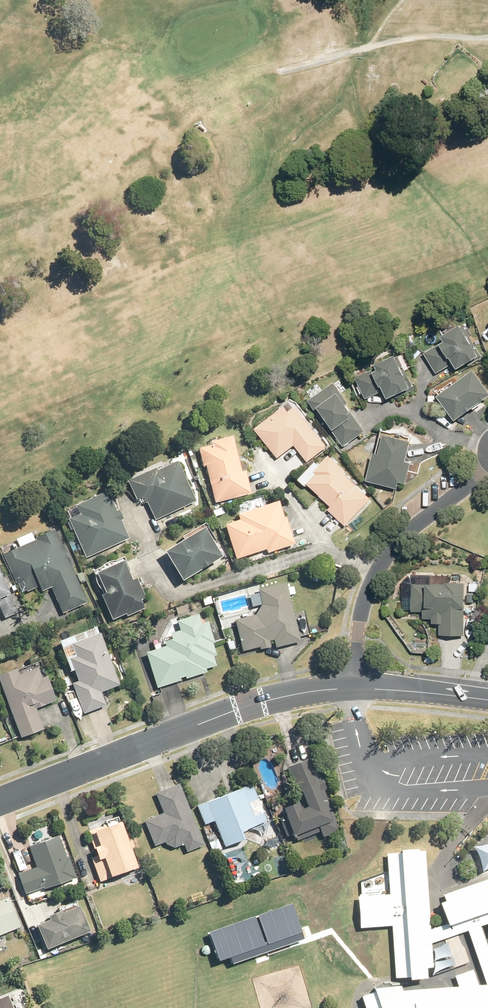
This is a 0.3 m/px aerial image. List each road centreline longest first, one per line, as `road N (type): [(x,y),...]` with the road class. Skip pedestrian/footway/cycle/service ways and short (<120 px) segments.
road 1 (residential): [(0,802),(250,705),(354,688)]
road 2 (residential): [(487,465),(398,541),(375,576),(354,688)]
road 3 (residential): [(354,688),(487,700)]

